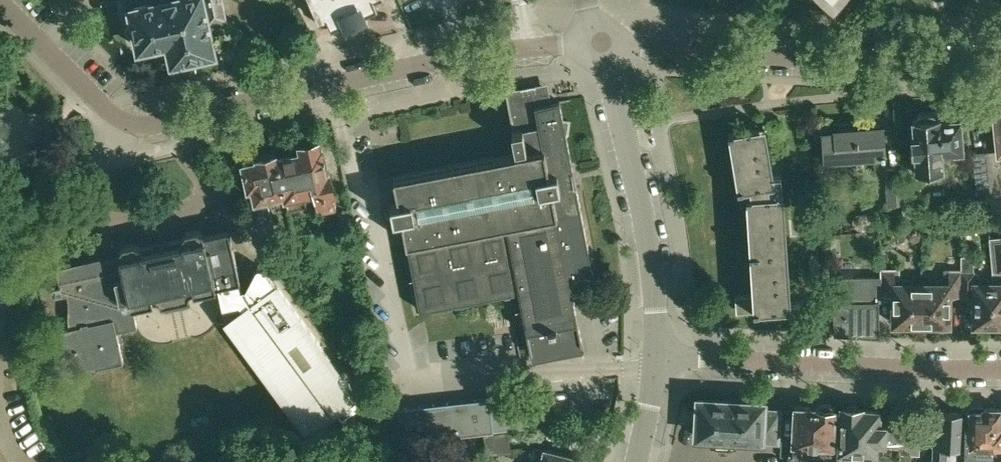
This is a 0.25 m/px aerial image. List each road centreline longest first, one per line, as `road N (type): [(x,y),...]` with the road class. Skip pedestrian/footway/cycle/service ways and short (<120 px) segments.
road 1 (residential): [(1,0),(110,111),(133,123),(462,55),(602,42)]
road 2 (residential): [(602,42),(807,62),(1000,52)]
road 3 (residential): [(1000,370),(657,358)]
road 4 (residential): [(657,358),(649,247),(602,42)]

